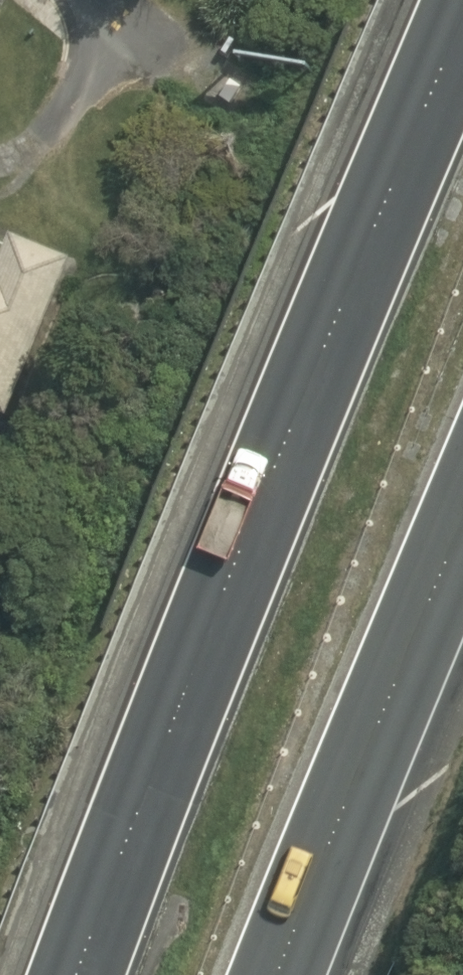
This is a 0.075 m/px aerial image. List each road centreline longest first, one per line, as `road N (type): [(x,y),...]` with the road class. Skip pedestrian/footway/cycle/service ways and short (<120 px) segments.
road 1 (motorway): [(75,974),(179,678),(462,27)]
road 2 (motorway): [(462,512),(265,974)]

